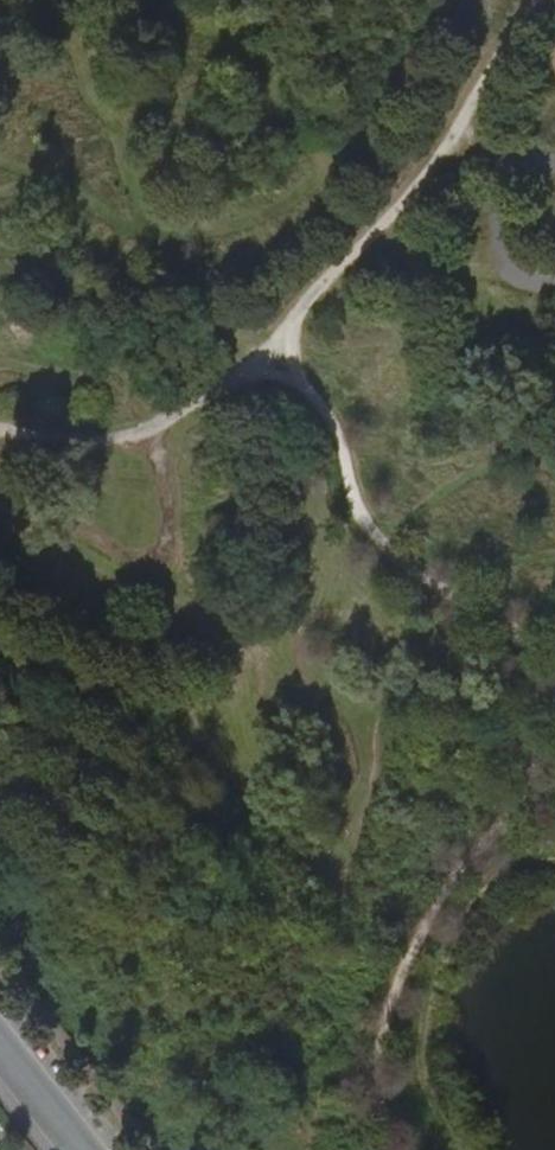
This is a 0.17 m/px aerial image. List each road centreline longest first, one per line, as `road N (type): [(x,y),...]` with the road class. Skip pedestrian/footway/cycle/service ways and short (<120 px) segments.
road 1 (track): [(0,516),(106,583),(215,623),(254,657),(269,764),(301,789),(333,790),(344,774),(291,667),(292,636),(314,615),(353,622),(385,652),(382,708),(348,866),(331,885),(302,874),(229,787),(119,630),(0,551)]
road 2 (secondary): [(78,1149),(0,1051)]

